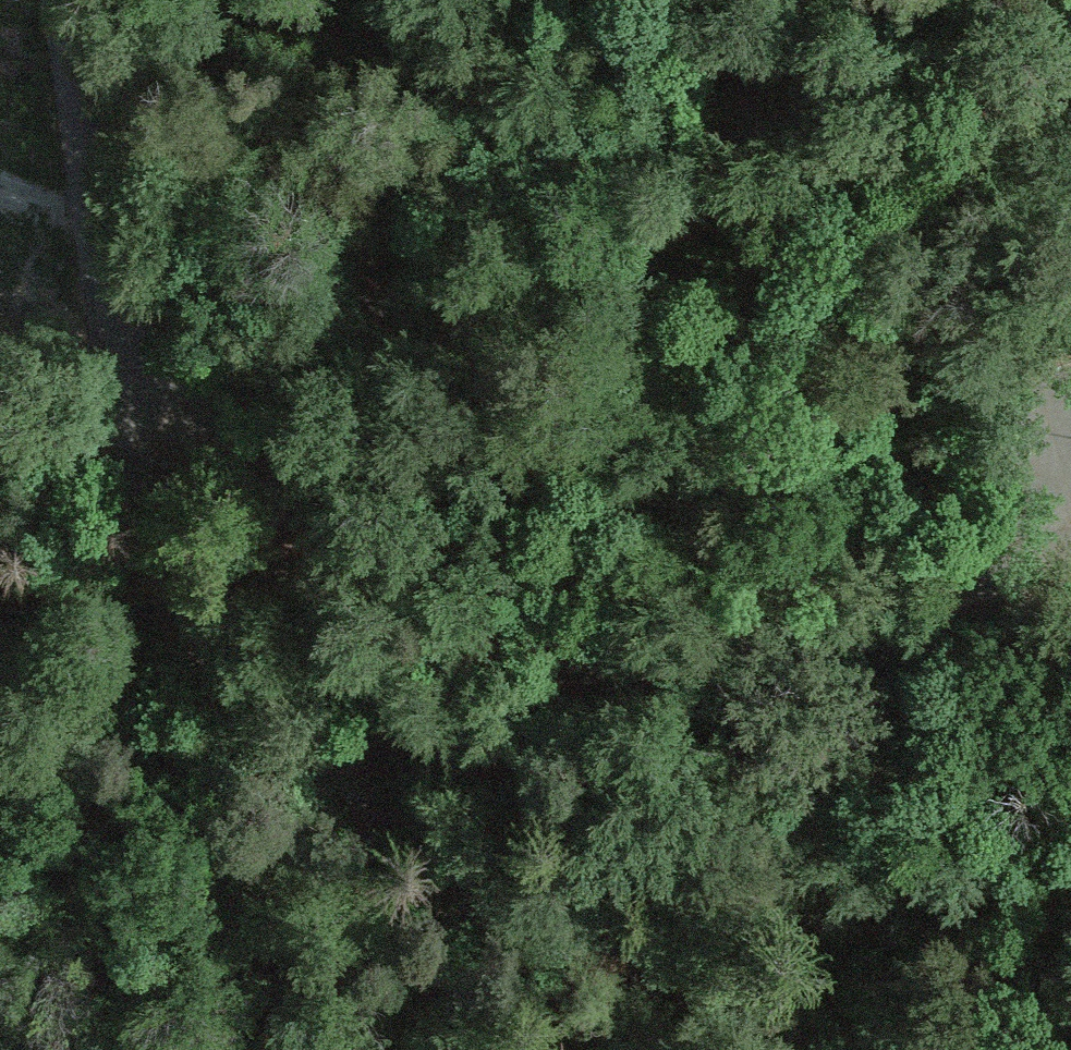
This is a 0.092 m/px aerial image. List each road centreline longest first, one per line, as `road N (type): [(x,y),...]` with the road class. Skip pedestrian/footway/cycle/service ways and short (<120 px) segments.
road 1 (unclassified): [(1070,511),(1027,550),(934,591),(721,633),(577,630),(447,596),(362,556),(281,506),(121,382)]
road 2 (track): [(1070,920),(956,710),(934,591),(815,383),(747,182),(672,0)]
road 3 (unclassified): [(799,1049),(352,791),(248,704),(176,596),(149,534),(121,382)]
road 4 (residential): [(1070,78),(121,382)]
road 5 (unclassified): [(121,382),(62,0)]

